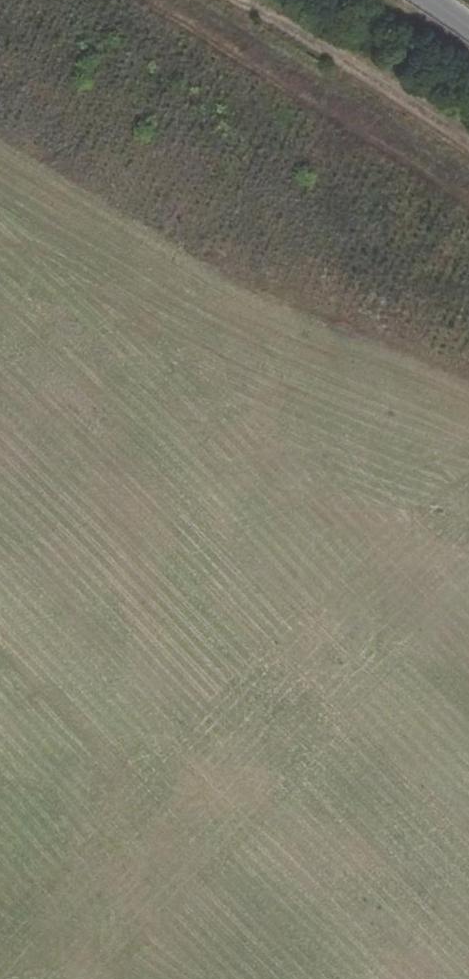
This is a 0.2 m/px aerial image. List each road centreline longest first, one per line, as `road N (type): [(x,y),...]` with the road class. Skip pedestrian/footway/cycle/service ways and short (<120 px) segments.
road 1 (track): [(235,0),(468,143)]

